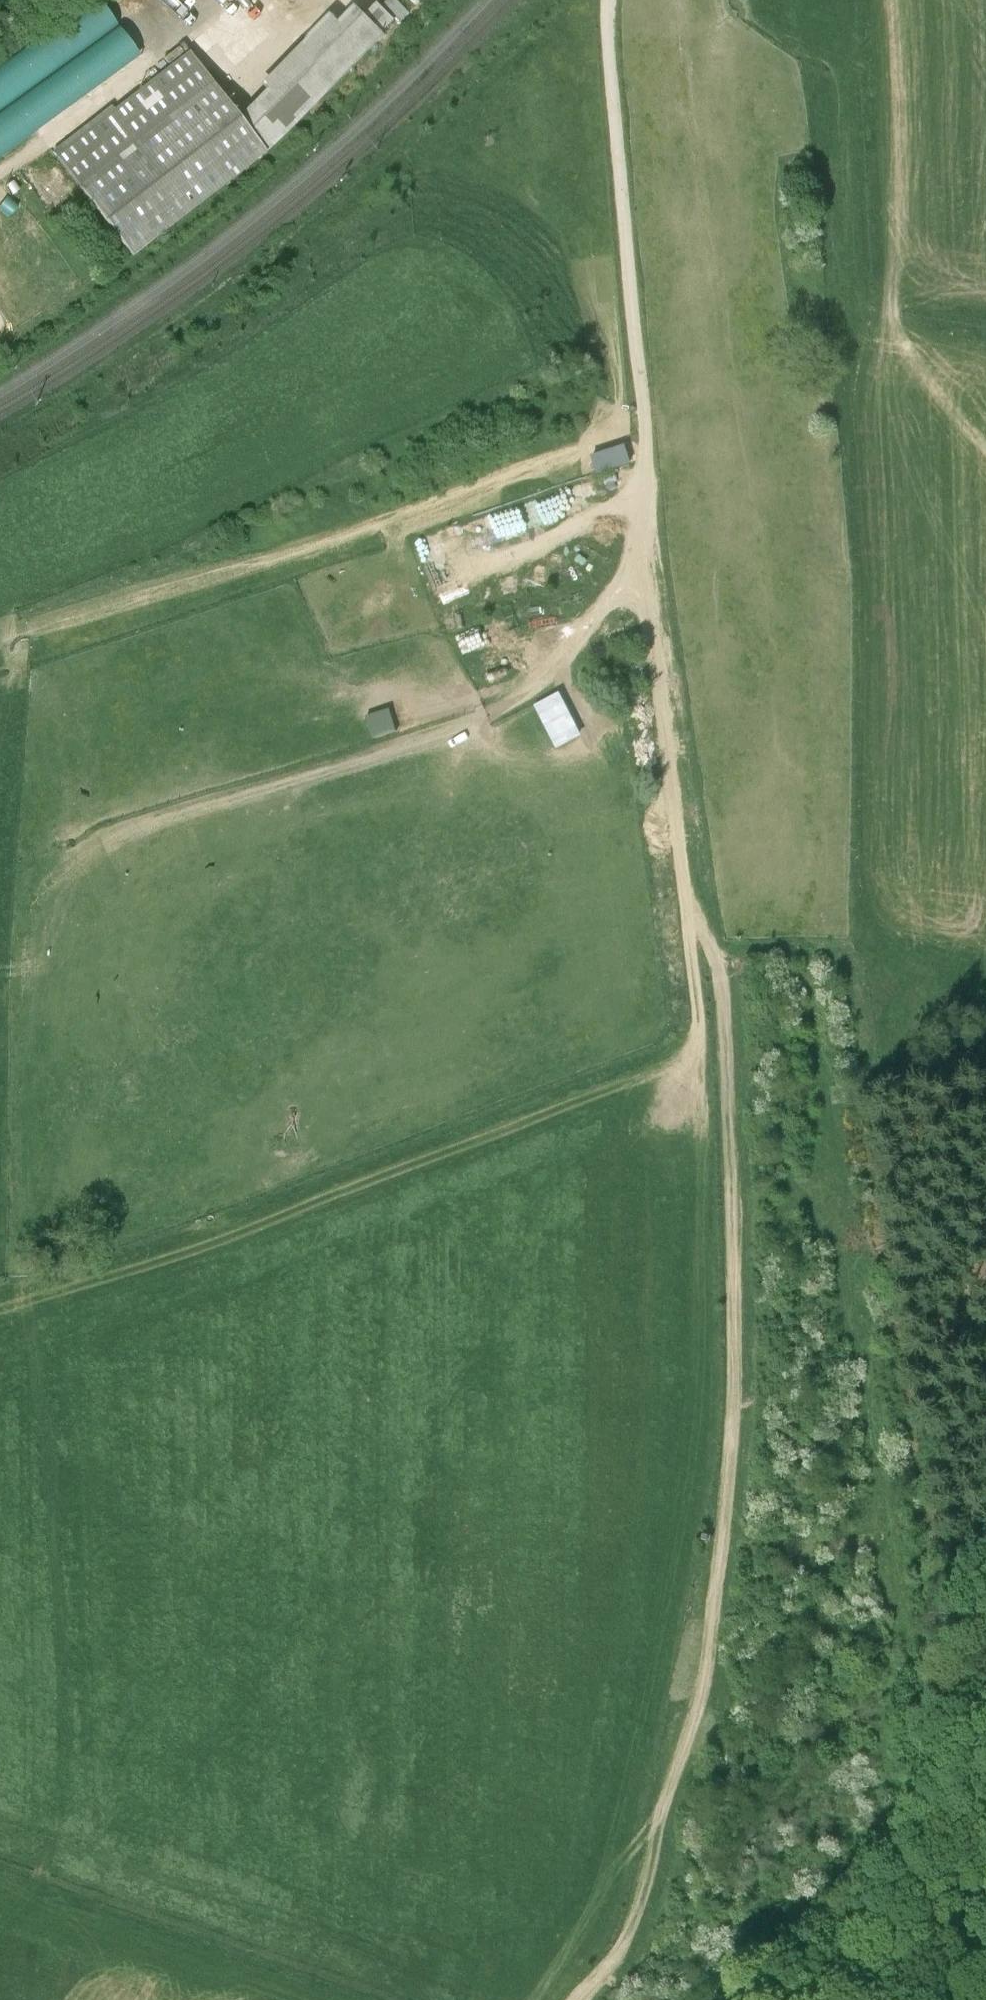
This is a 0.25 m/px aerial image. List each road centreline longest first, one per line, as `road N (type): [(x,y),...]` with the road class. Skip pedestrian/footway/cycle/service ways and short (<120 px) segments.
road 1 (track): [(31,1902),(61,1803),(66,1667),(54,1459),(25,1316),(21,1162),(32,1005),(62,894),(99,847),(253,789),(488,718),(533,693),(594,628),(641,531)]
road 2 (track): [(641,531),(682,890),(727,990),(736,1407),(704,1706),(626,1941),(579,1999)]
road 3 (track): [(641,531),(646,467),(608,0)]
road 4 (track): [(662,1815),(614,1873),(592,1931),(541,1999)]
road 5 (track): [(682,890),(699,1035)]

